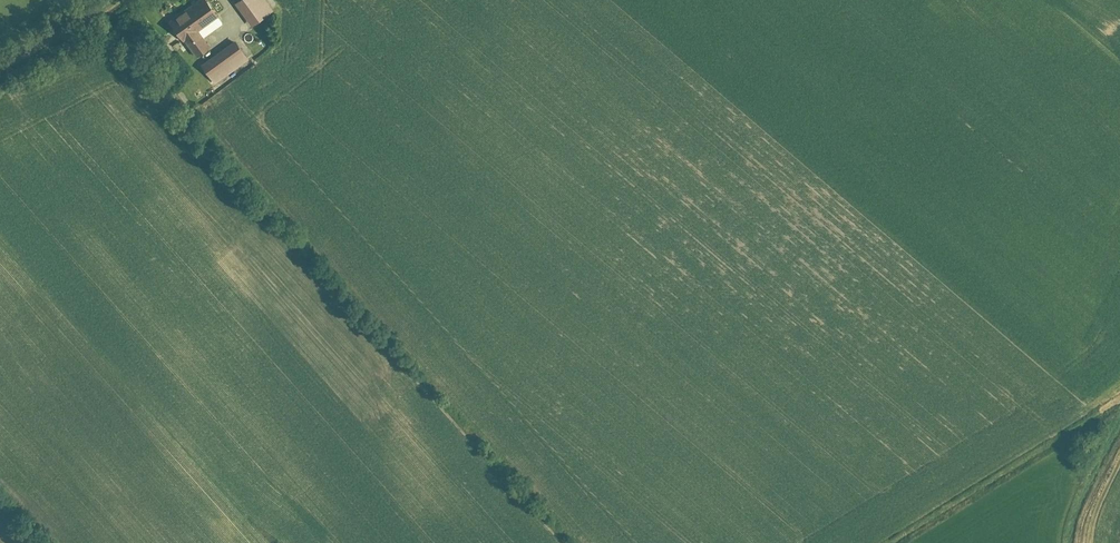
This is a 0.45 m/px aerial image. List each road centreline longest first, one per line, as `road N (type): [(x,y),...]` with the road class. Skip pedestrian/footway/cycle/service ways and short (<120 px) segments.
road 1 (residential): [(110,0),(0,69)]

